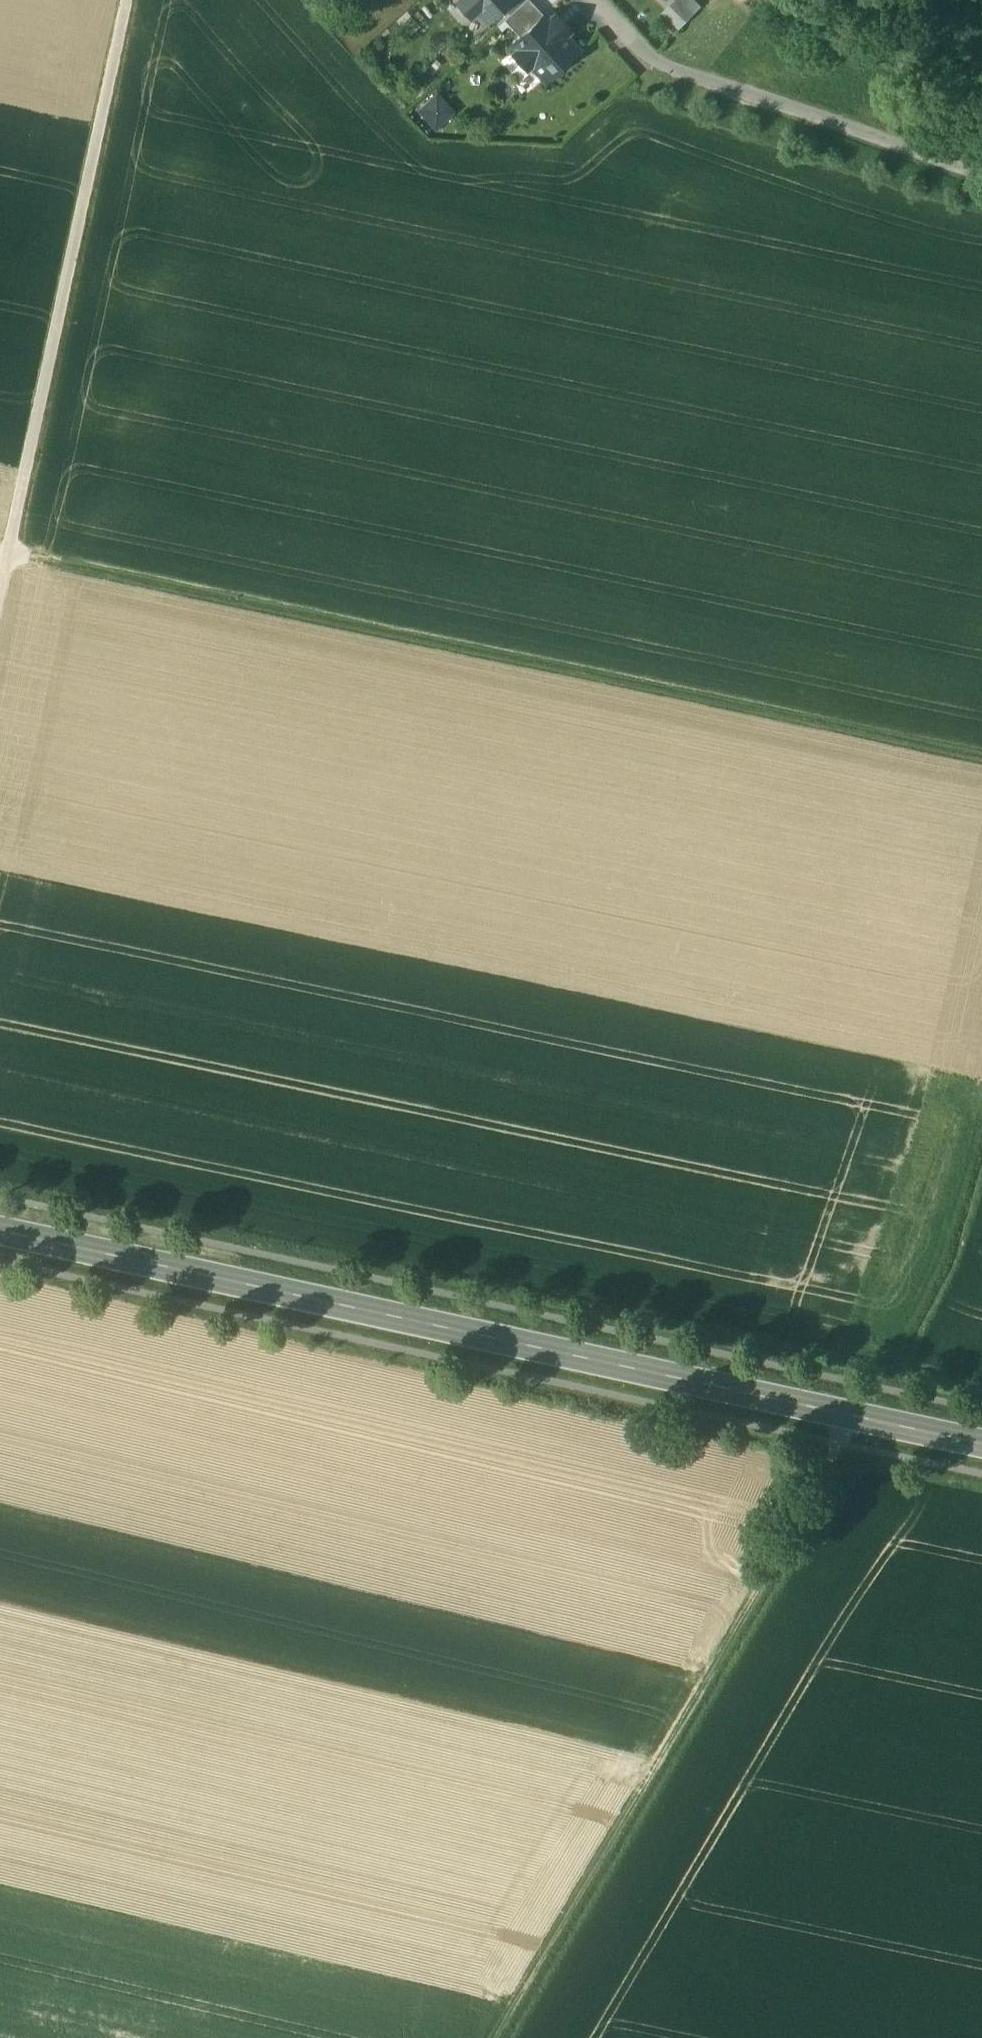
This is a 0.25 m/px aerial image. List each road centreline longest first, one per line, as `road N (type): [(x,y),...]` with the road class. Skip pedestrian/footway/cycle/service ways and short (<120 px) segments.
road 1 (secondary): [(0,1230),(981,1442)]
road 2 (track): [(981,762),(0,554)]
road 3 (track): [(855,1414),(491,2037)]
road 4 (track): [(128,0),(0,591)]
road 5 (residential): [(597,0),(663,67),(981,173)]

